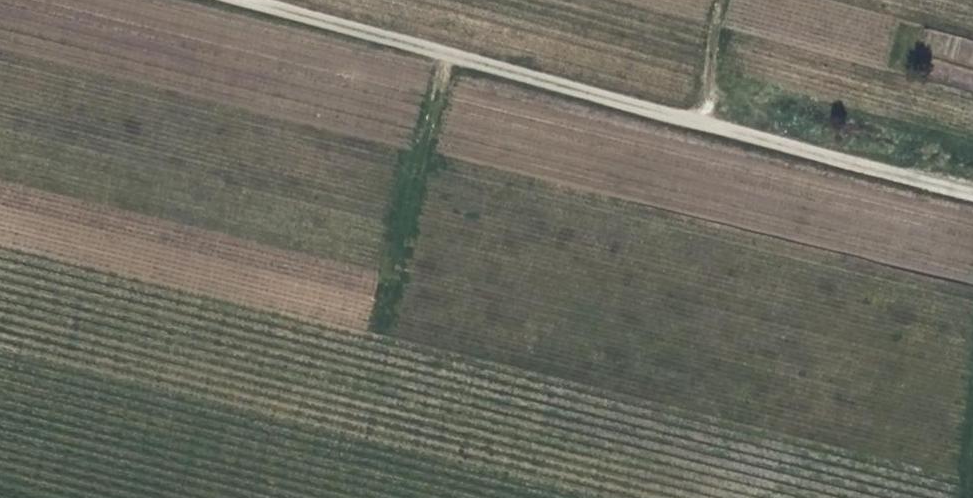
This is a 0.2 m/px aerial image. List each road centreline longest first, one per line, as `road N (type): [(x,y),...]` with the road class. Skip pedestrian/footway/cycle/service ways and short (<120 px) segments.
road 1 (track): [(236,0),(972,196)]

